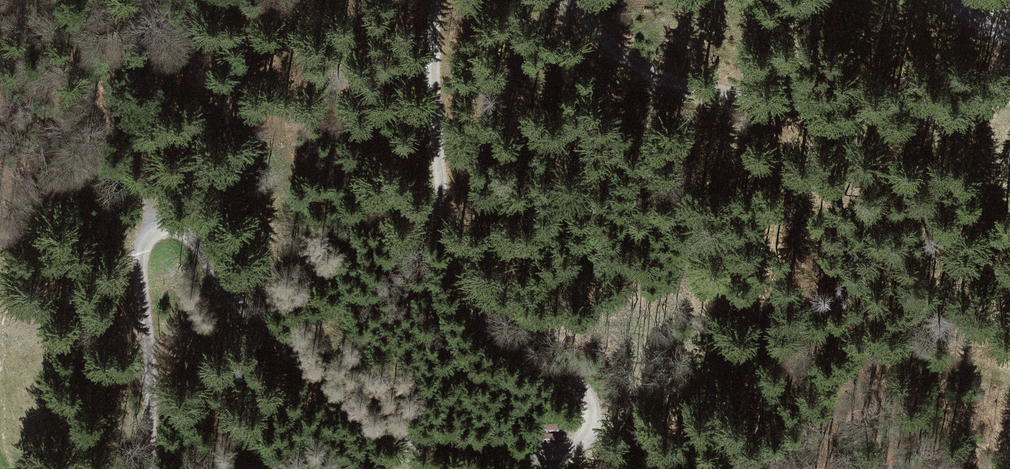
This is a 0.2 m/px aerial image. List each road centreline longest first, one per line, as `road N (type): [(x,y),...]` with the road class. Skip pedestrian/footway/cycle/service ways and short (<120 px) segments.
road 1 (track): [(147,468),(149,257),(169,222),(299,380),(415,436),(551,452),(595,433),(592,398),(516,350),(464,299),(430,131),(434,0)]
road 2 (track): [(556,0),(565,22),(682,91),(952,116),(1009,93)]

